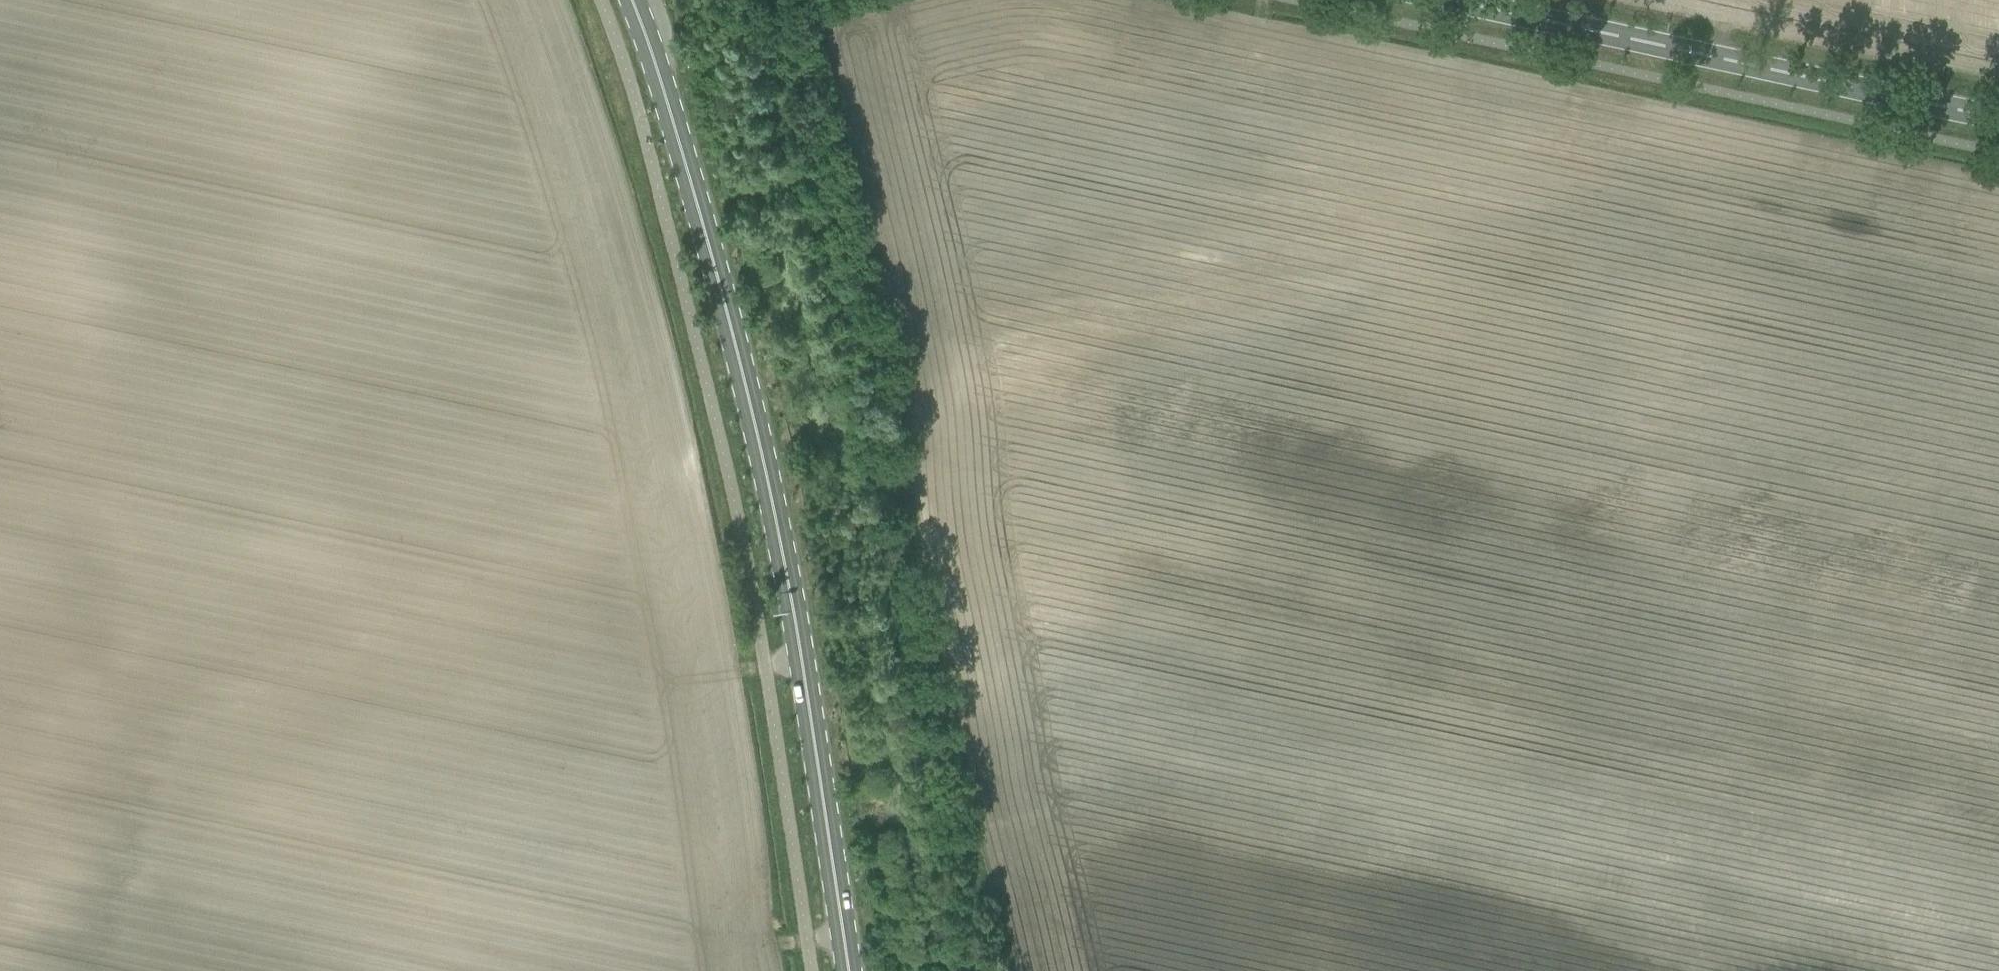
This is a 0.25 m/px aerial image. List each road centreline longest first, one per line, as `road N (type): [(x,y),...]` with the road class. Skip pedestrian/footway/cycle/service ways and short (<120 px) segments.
road 1 (secondary): [(849,970),(769,479),(674,101),(635,0)]
road 2 (tertiary): [(1998,118),(1457,0)]

